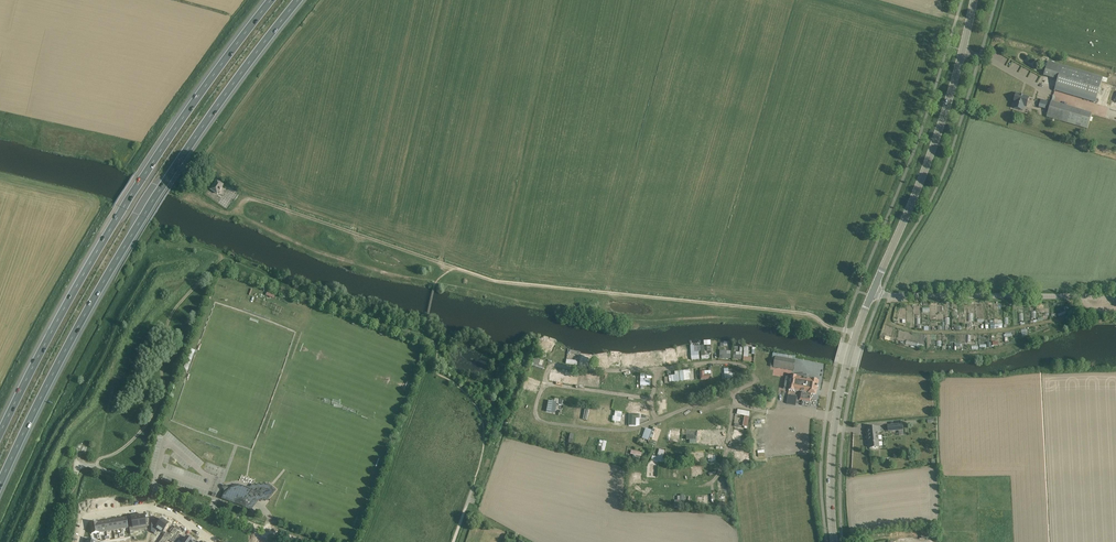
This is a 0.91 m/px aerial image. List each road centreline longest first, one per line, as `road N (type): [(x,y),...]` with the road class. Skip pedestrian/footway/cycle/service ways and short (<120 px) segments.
road 1 (motorway): [(0,485),(39,399),(166,184),(301,0)]
road 2 (motorway): [(269,0),(118,213),(0,433)]
road 3 (track): [(845,330),(808,314),(521,284),(456,268)]
road 4 (tertiary): [(872,292),(939,129),(973,0)]
road 5 (tertiary): [(1115,295),(872,292)]
road 6 (track): [(456,268),(236,191)]
road 7 (tertiary): [(834,541),(833,430),(856,331)]
road 8 (residential): [(262,529),(91,465),(77,470)]
road 9 (residential): [(79,541),(97,514),(143,508),(179,518),(212,541)]

